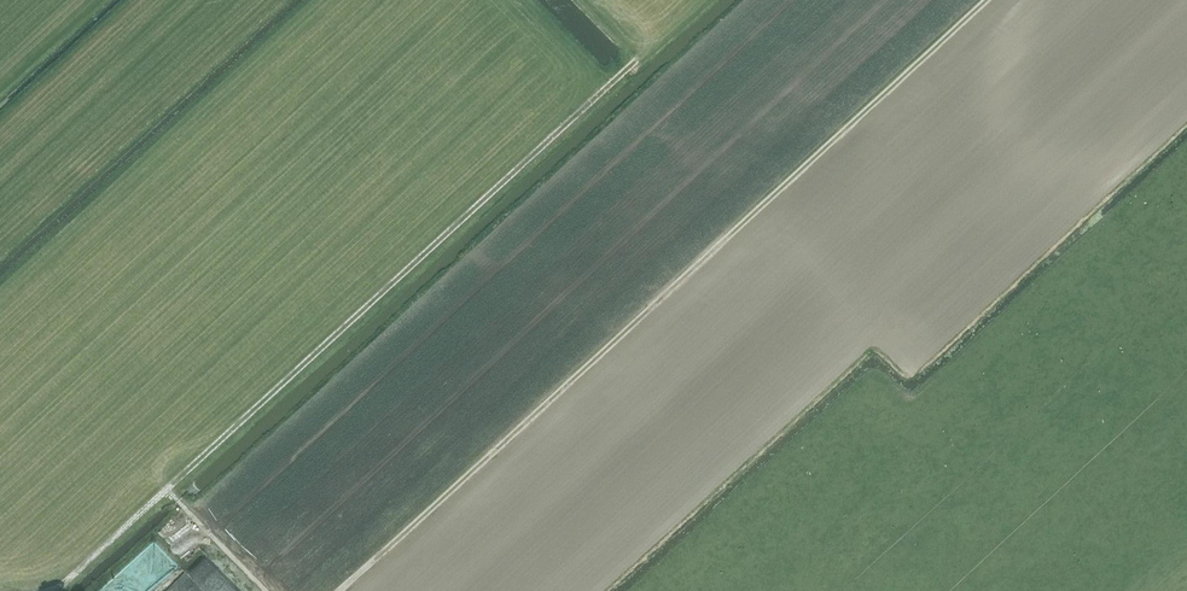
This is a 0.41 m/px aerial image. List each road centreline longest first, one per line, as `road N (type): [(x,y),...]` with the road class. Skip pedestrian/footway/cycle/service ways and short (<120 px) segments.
road 1 (track): [(985,0),(339,590)]

